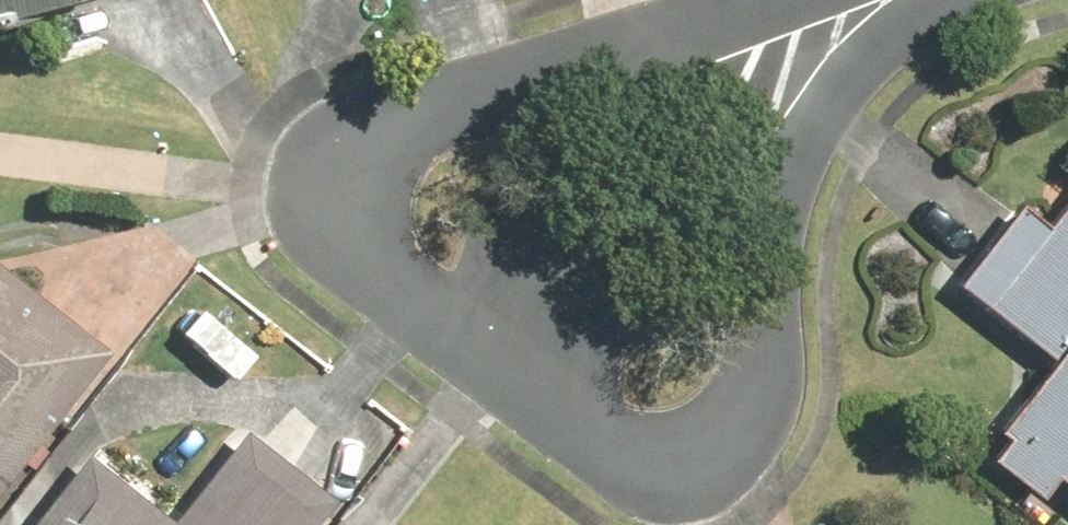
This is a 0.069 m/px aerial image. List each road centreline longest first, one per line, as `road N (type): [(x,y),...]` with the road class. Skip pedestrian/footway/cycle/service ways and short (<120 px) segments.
road 1 (residential): [(901,0),(866,39),(799,147),(765,249),(749,407),(732,439),(707,454),(638,450),(346,235),(333,213),(333,168),(361,133),(396,119)]
road 2 (residential): [(396,119),(821,0)]

